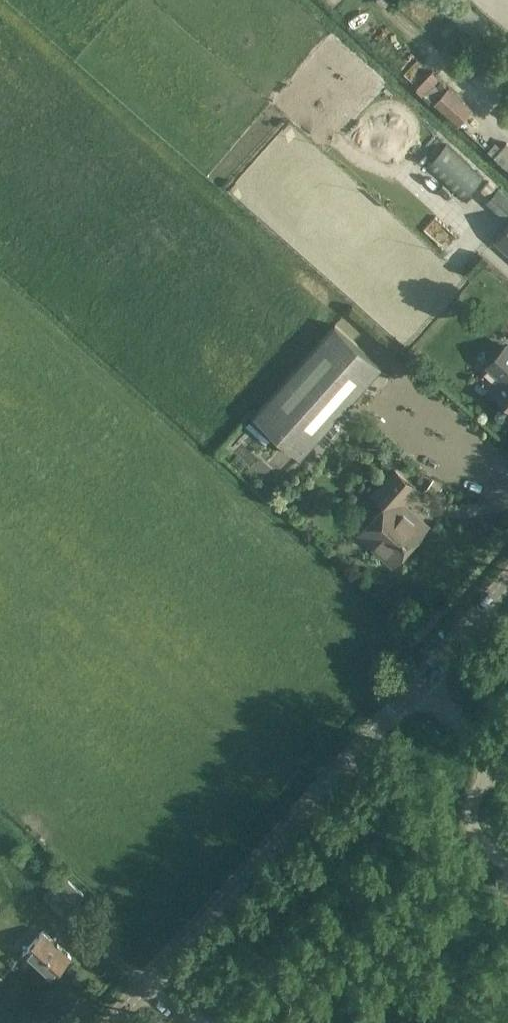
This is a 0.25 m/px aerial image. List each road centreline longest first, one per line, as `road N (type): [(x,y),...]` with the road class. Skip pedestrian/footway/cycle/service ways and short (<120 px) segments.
road 1 (tertiary): [(123,1022),(507,583)]

